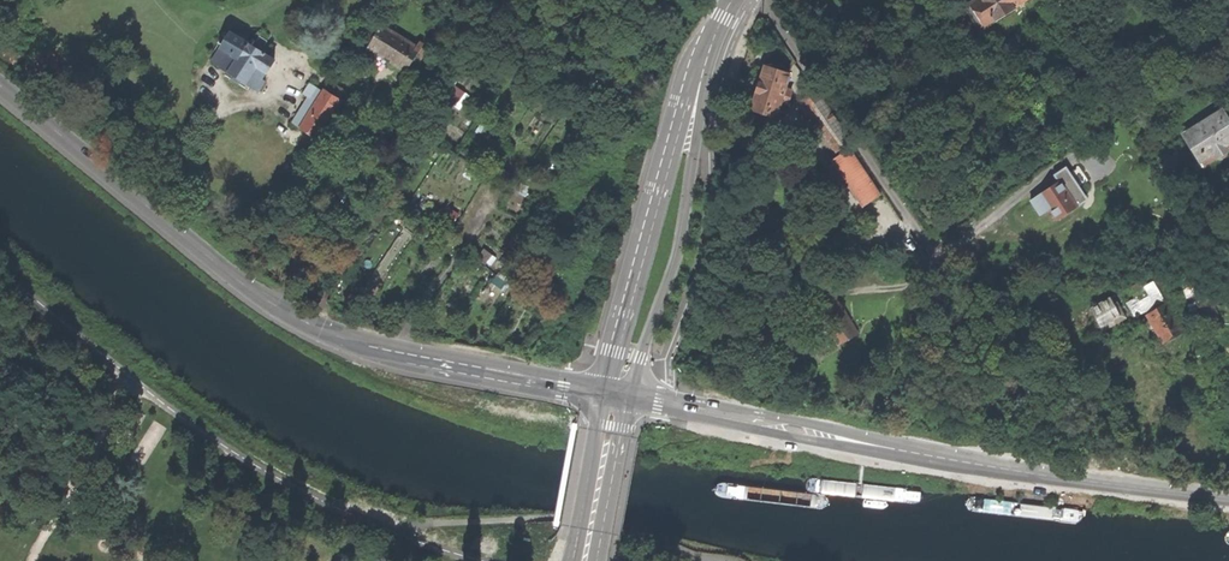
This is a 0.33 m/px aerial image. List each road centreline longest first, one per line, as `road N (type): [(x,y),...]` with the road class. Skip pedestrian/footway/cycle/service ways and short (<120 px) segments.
road 1 (secondary): [(0,83),(293,315),(376,346),(604,393)]
road 2 (residential): [(629,398),(919,454),(1228,494)]
road 3 (residential): [(711,45),(685,97),(604,393)]
road 4 (residential): [(629,398),(682,244),(711,45)]
road 5 (secondary): [(604,393),(571,560)]
road 6 (secondary): [(597,560),(629,398)]

